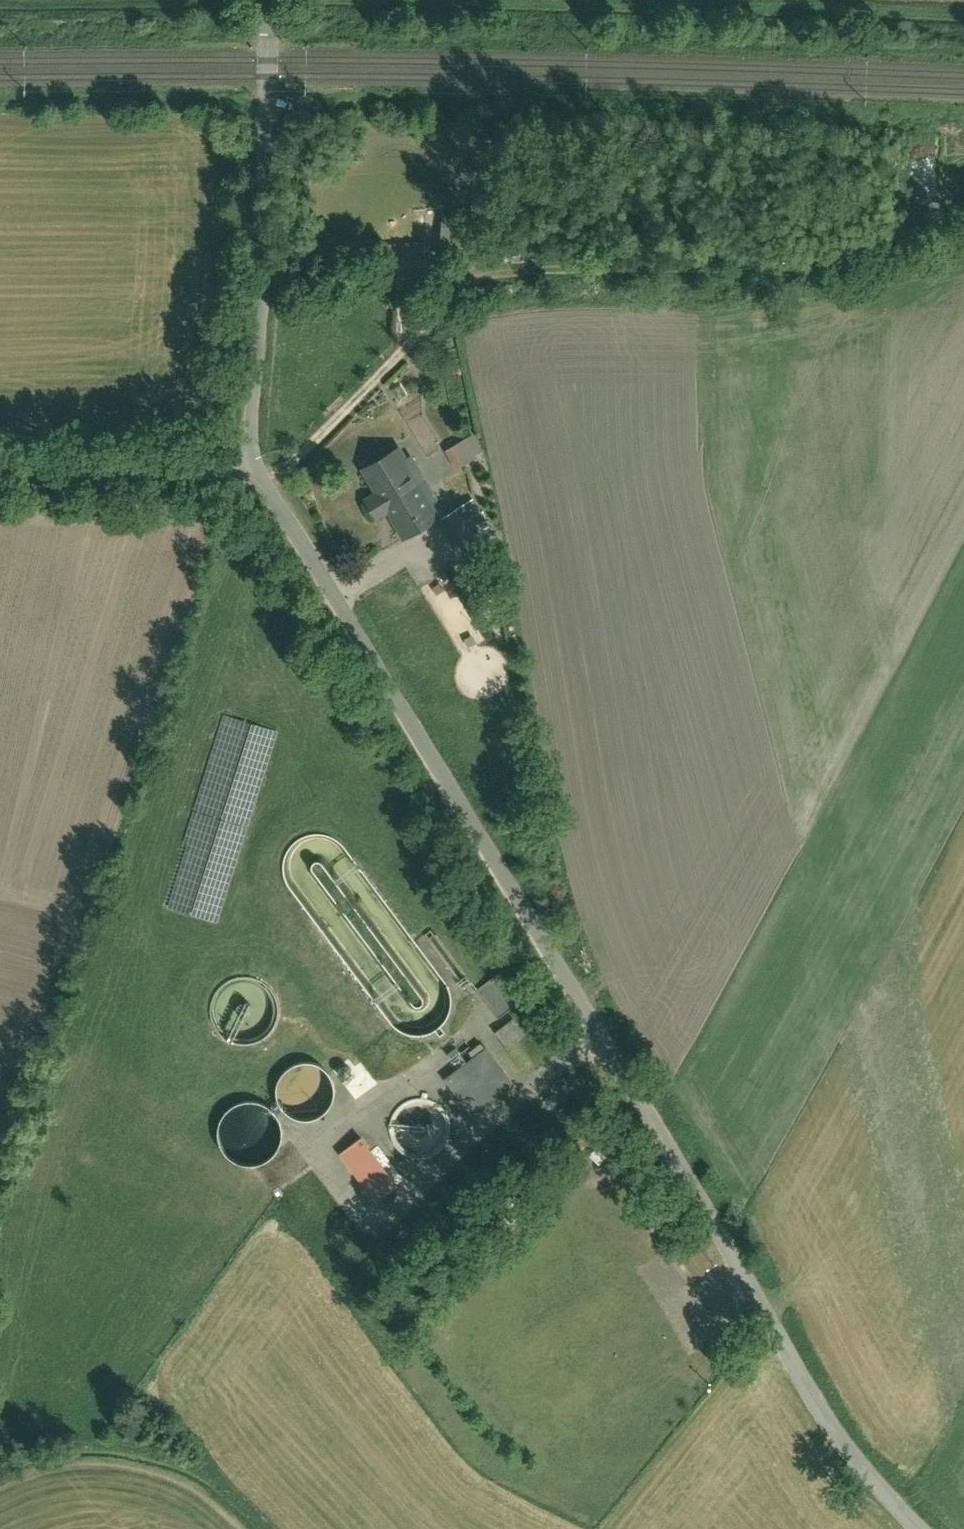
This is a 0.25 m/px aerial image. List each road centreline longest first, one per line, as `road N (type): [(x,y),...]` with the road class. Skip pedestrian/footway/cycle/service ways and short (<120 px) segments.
road 1 (residential): [(244,452),(829,1434),(912,1528)]
road 2 (track): [(268,490),(433,308),(485,276),(790,262),(895,238),(963,212)]
road 3 (residential): [(267,0),(264,253),(244,452)]
road 4 (residential): [(0,472),(183,467),(244,452)]

